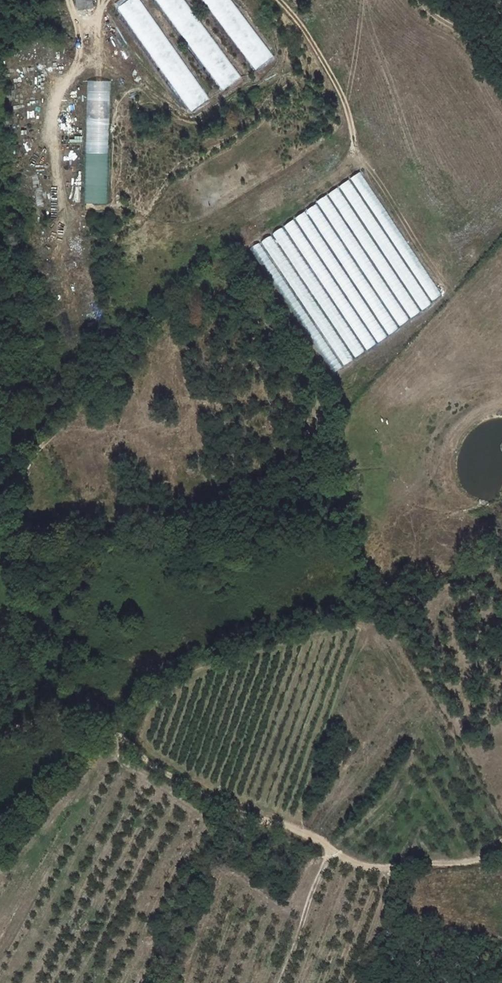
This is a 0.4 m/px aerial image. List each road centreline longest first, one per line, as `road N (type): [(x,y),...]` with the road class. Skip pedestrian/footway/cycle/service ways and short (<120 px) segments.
road 1 (track): [(0,723),(60,715),(113,732),(150,765),(297,829),(369,870),(475,862),(501,851)]
road 2 (track): [(278,0),(338,87),(356,158),(250,239)]
road 3 (track): [(356,158),(443,283)]
road 4 (track): [(422,0),(452,24),(501,93)]

